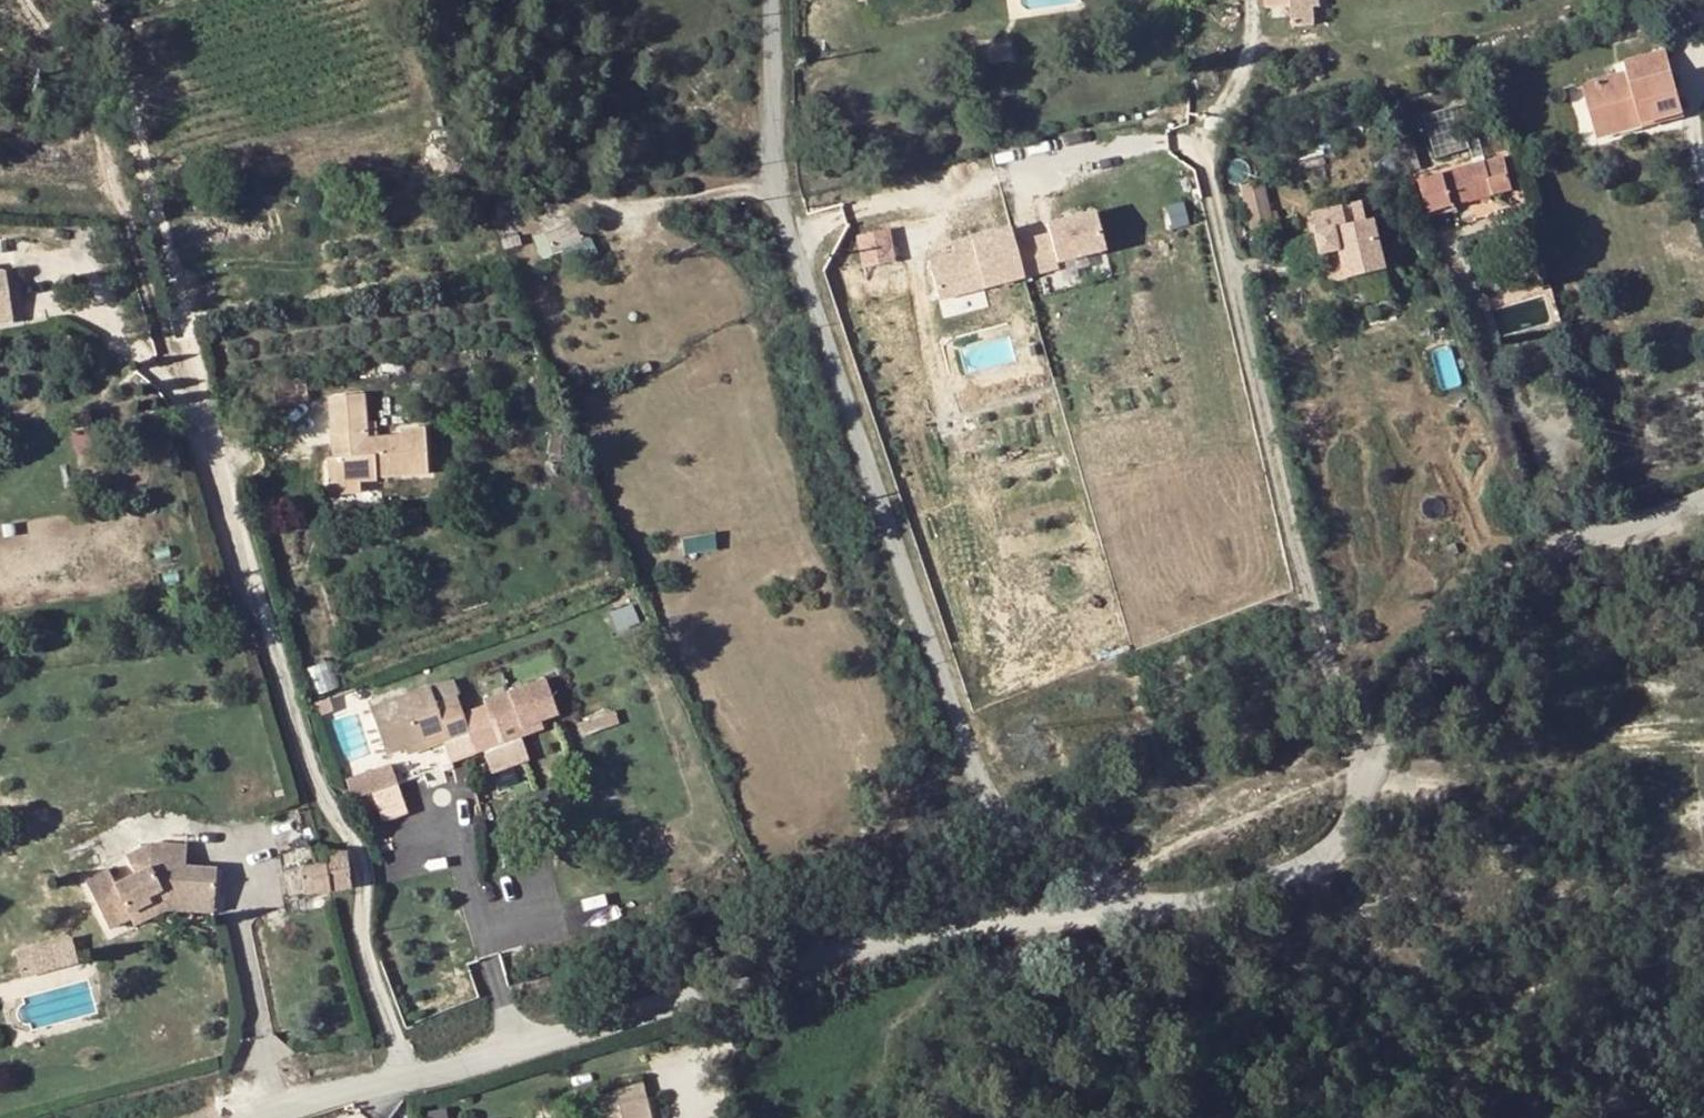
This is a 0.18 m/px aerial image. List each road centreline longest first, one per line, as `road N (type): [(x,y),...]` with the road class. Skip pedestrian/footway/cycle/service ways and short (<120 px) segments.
road 1 (unclassified): [(1096,911),(1079,870),(1004,817),(985,786),(884,530),(781,210),(769,0)]
road 2 (unclassified): [(258,1117),(894,938),(1096,911)]
road 3 (unclassified): [(1096,911),(1166,907),(1257,887),(1306,864),(1341,839),(1396,727),(1508,577),(1541,558),(1703,504)]
road 4 (track): [(178,394),(96,115),(81,74),(33,0)]
road 5 (track): [(1703,745),(1609,747),(1476,776),(1374,776)]

